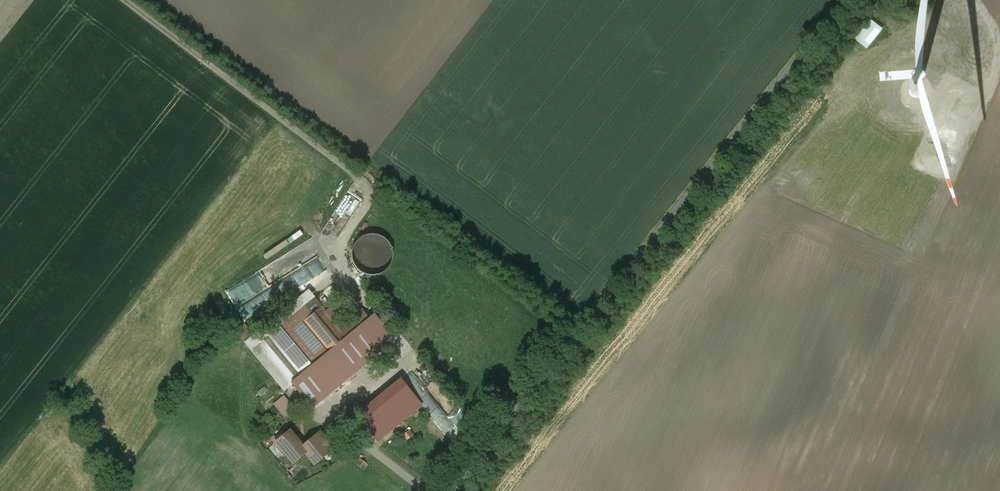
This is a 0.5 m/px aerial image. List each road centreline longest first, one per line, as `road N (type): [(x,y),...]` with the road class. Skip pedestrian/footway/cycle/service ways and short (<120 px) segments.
road 1 (unclassified): [(843,0),(451,490)]
road 2 (track): [(126,0),(371,191),(344,256),(394,326)]
road 3 (track): [(976,0),(997,34),(999,63),(973,131),(933,111)]

